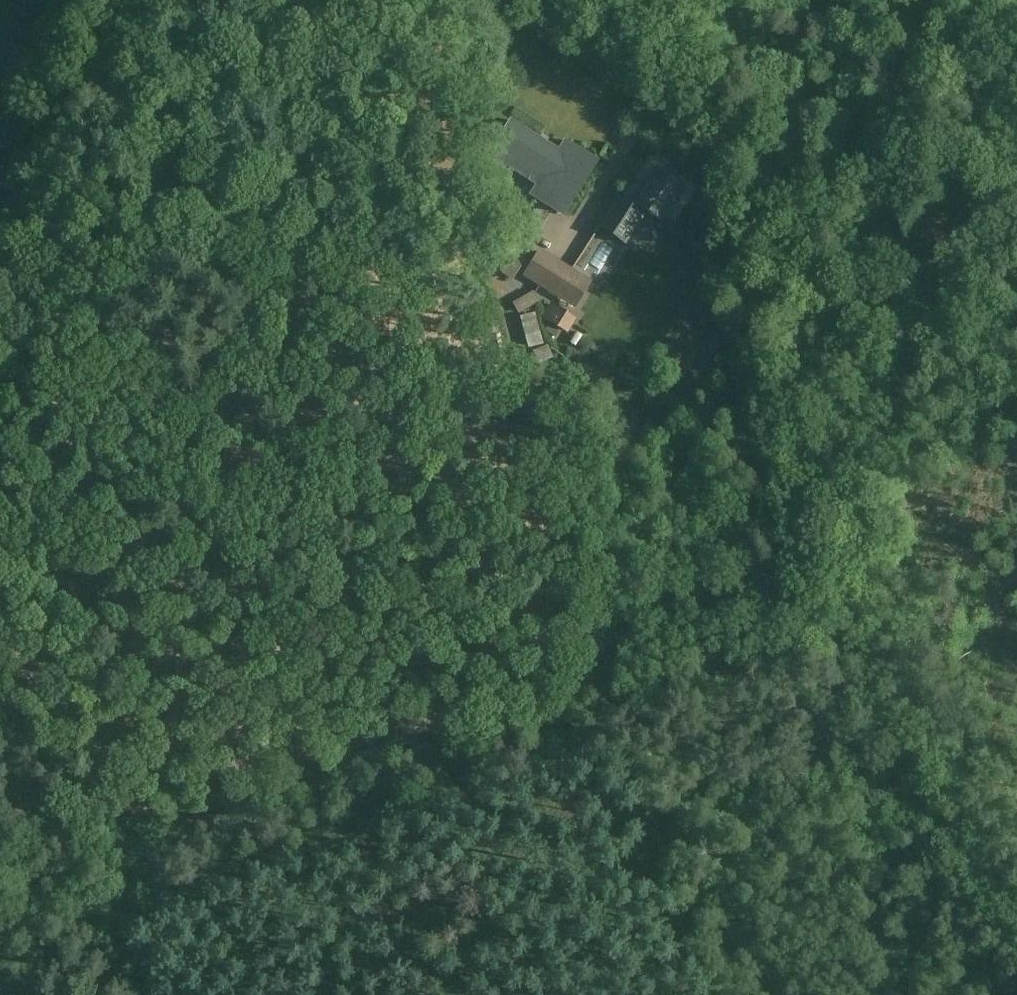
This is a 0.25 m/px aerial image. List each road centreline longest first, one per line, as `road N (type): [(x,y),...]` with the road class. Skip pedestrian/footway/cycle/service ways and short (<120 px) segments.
road 1 (tertiary): [(1016,321),(510,0)]
road 2 (track): [(0,223),(132,0)]
road 3 (track): [(0,764),(37,824),(117,994)]
road 4 (track): [(1016,253),(829,145),(790,132)]
road 5 (track): [(788,0),(790,132)]

